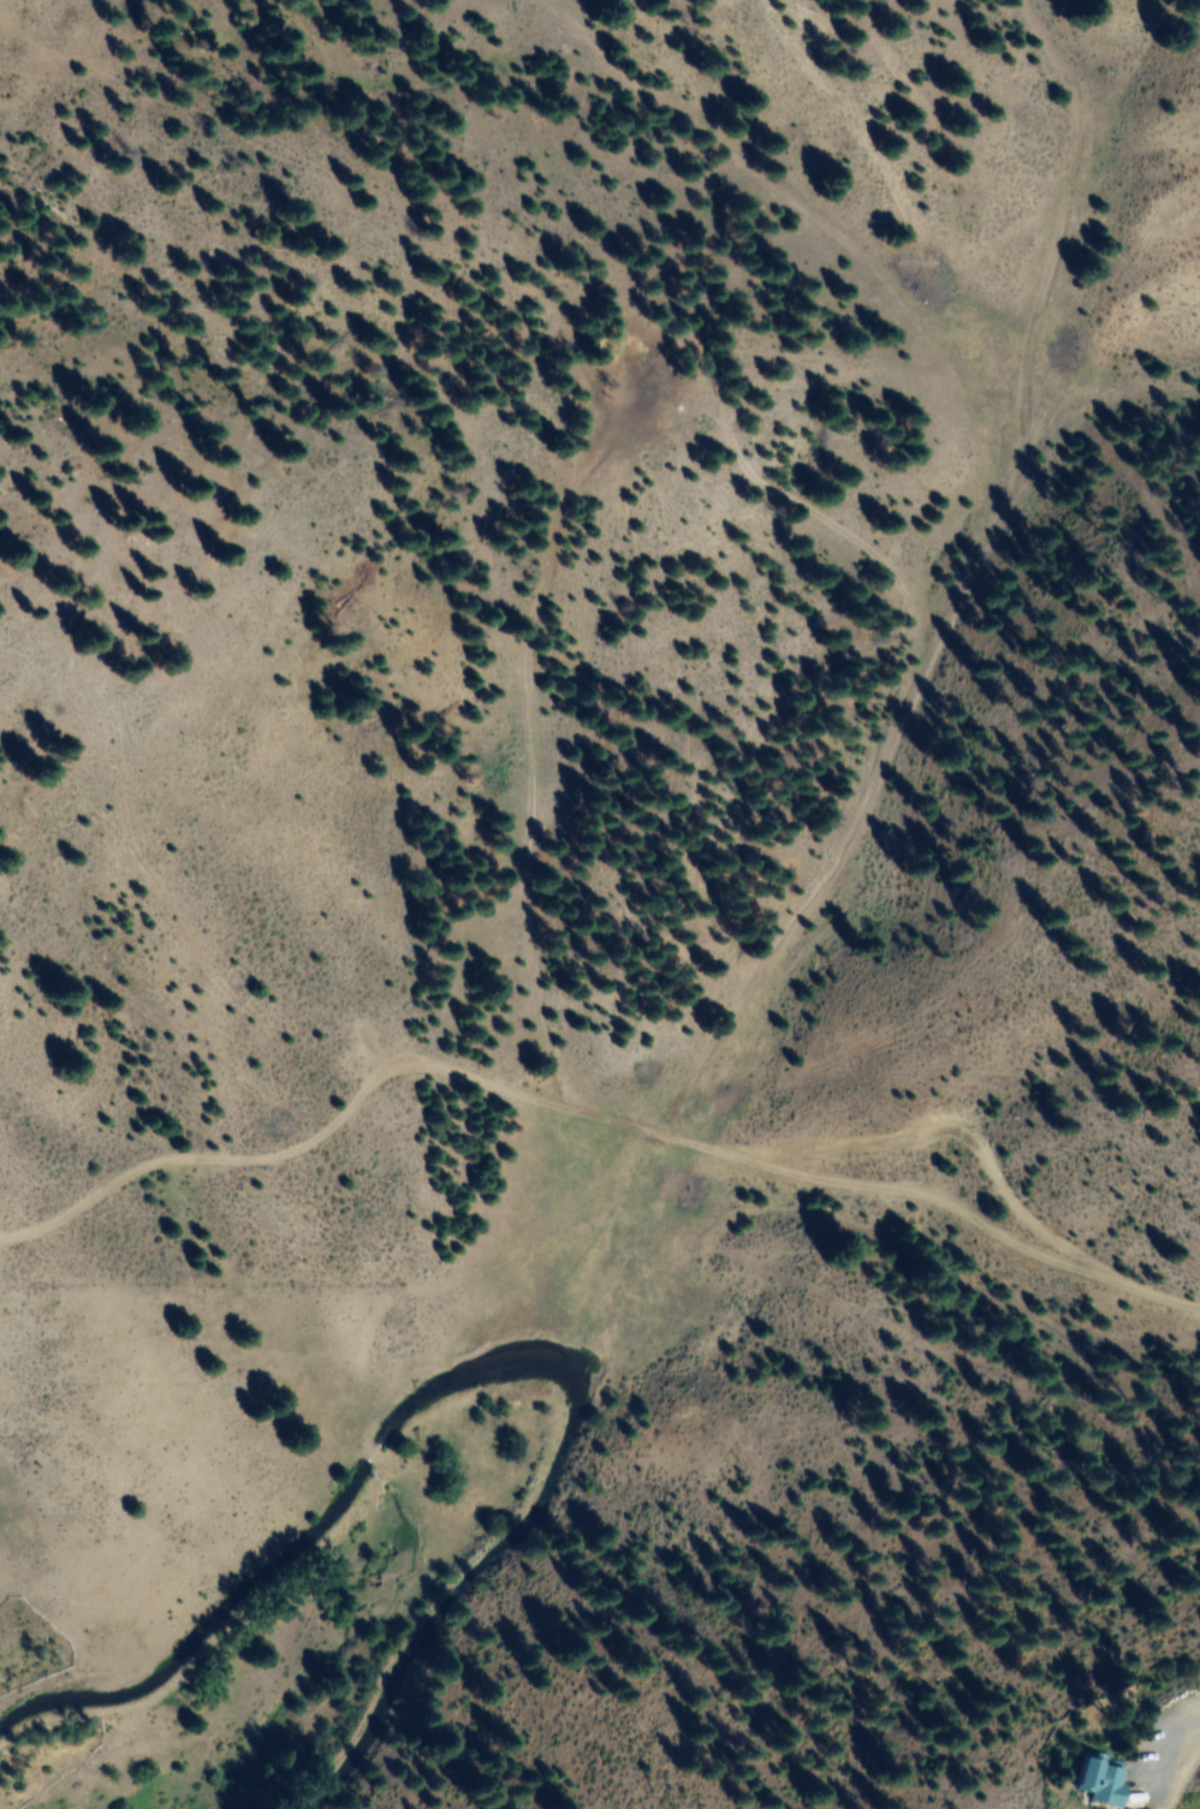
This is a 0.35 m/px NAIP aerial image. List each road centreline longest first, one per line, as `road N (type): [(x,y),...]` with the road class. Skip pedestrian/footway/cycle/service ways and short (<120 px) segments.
road 1 (residential): [(1199,1328),(1086,1304),(934,1167),(745,1182),(695,1144),(695,993),(774,811),(826,644),(1021,391),(1050,311),(1050,151),(1010,0)]

